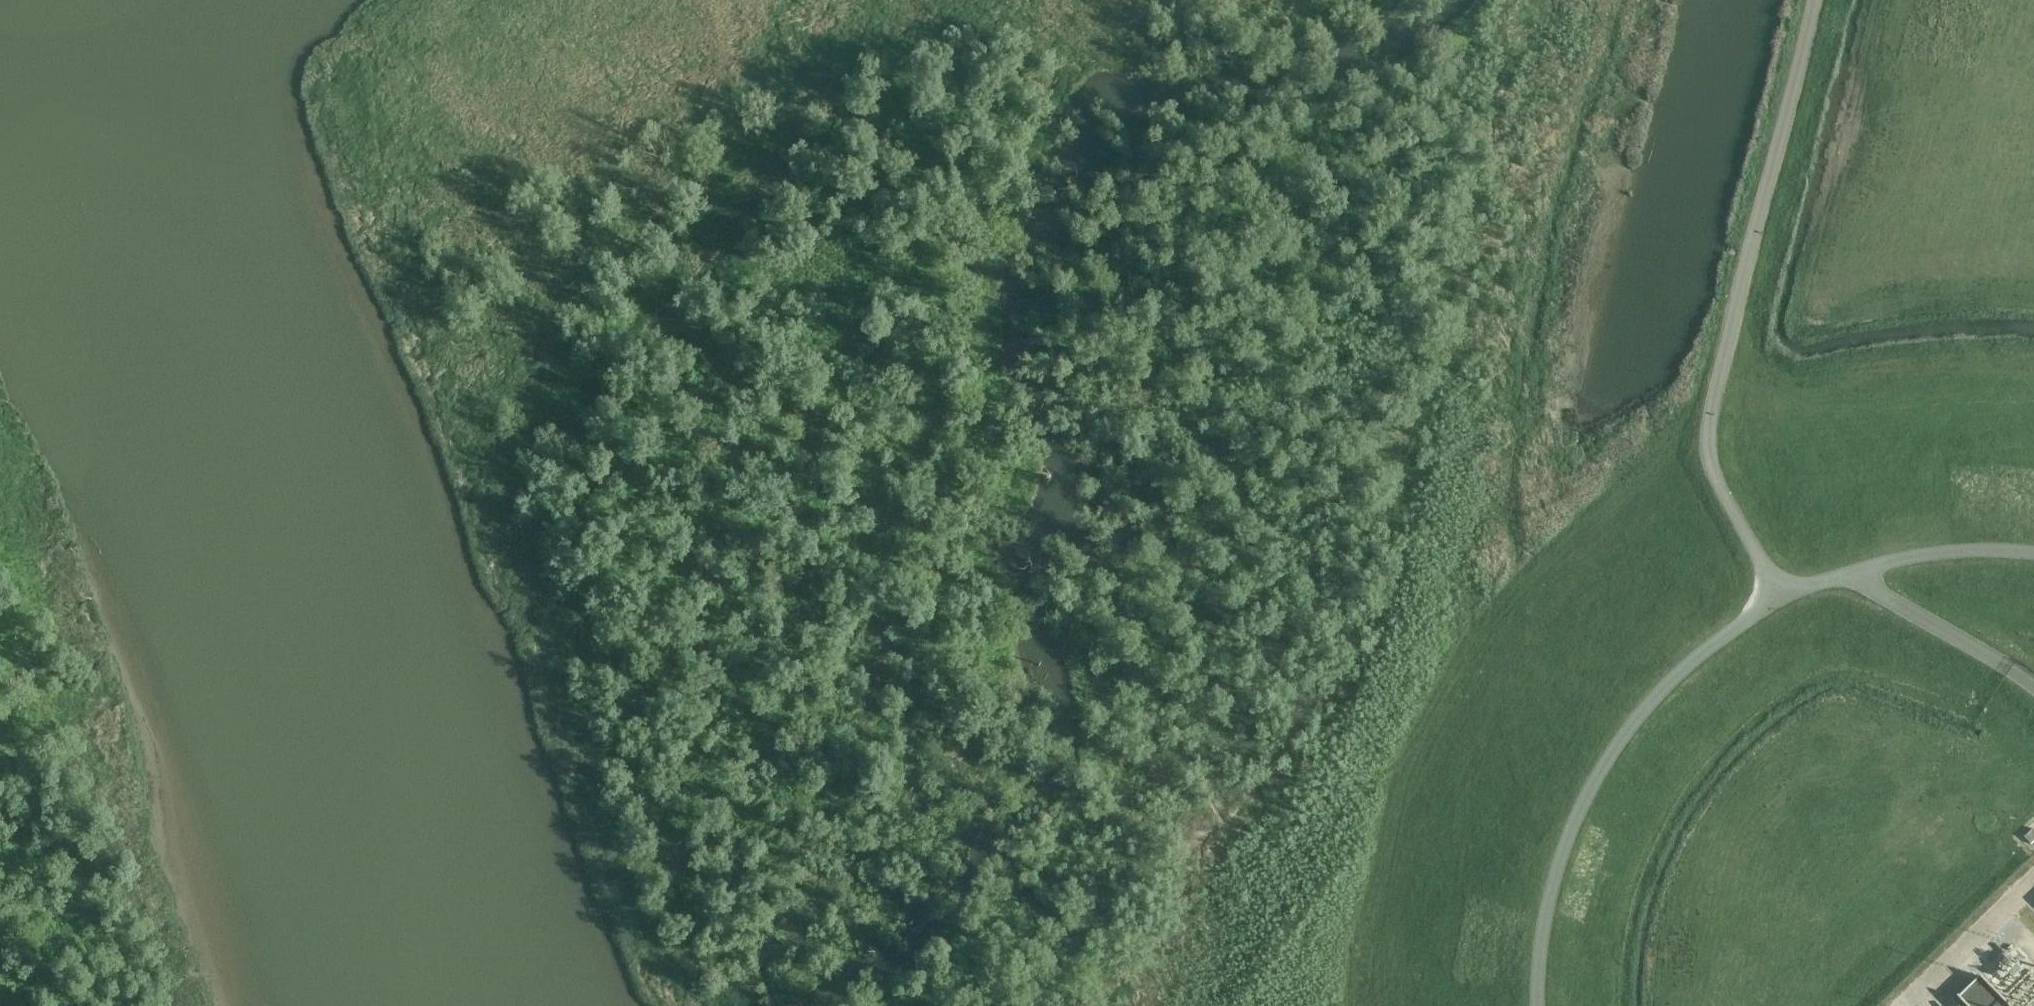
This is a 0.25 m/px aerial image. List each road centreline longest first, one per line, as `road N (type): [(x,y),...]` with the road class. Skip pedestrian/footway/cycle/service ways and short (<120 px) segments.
road 1 (unclassified): [(1777,593),(1719,484),(1709,430),(1813,0)]
road 2 (unclassified): [(1777,593),(1654,693),(1570,808),(1542,908),(1540,1005)]
road 3 (unclassified): [(2033,546),(1951,538),(1856,553),(1777,593)]

